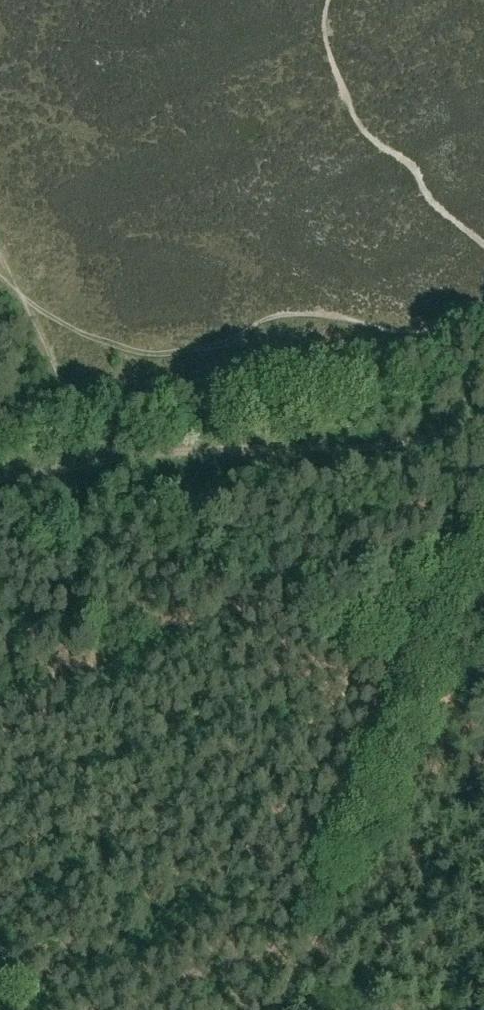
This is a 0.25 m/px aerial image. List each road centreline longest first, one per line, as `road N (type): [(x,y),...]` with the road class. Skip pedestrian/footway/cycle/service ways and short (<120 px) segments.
road 1 (track): [(483,430),(359,466),(140,480)]
road 2 (track): [(67,328),(140,480)]
road 3 (track): [(140,480),(0,494)]

